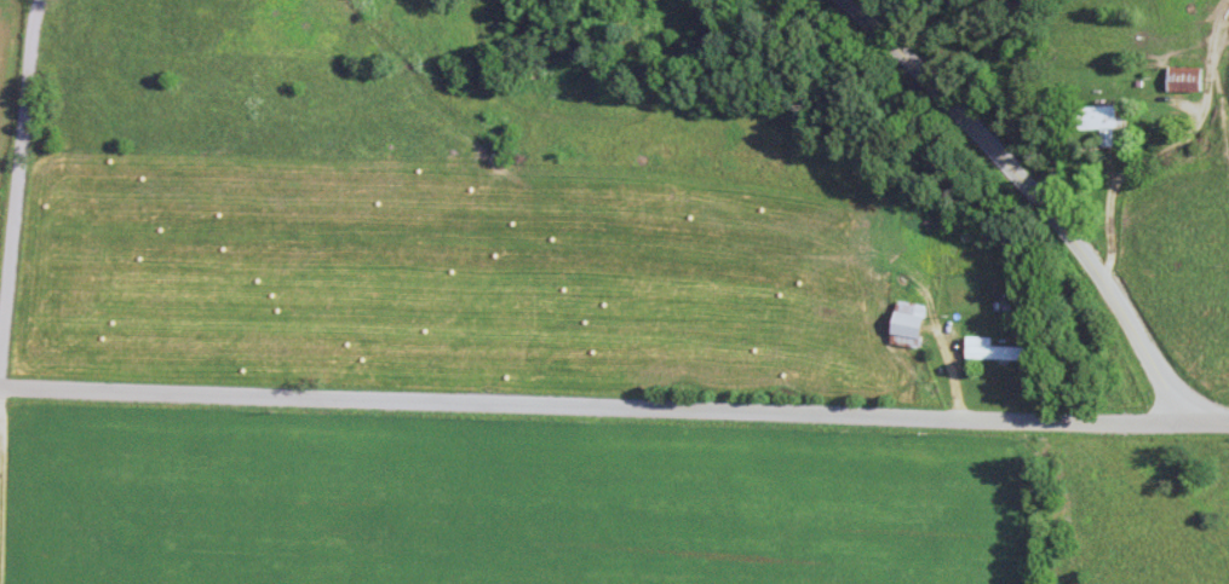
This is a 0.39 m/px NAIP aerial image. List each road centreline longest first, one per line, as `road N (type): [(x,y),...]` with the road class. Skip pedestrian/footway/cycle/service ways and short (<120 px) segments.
road 1 (residential): [(1228,427),(0,388)]
road 2 (residential): [(1193,426),(1132,322),(1032,192),(901,50),(843,0)]
road 3 (residential): [(0,362),(41,0)]

